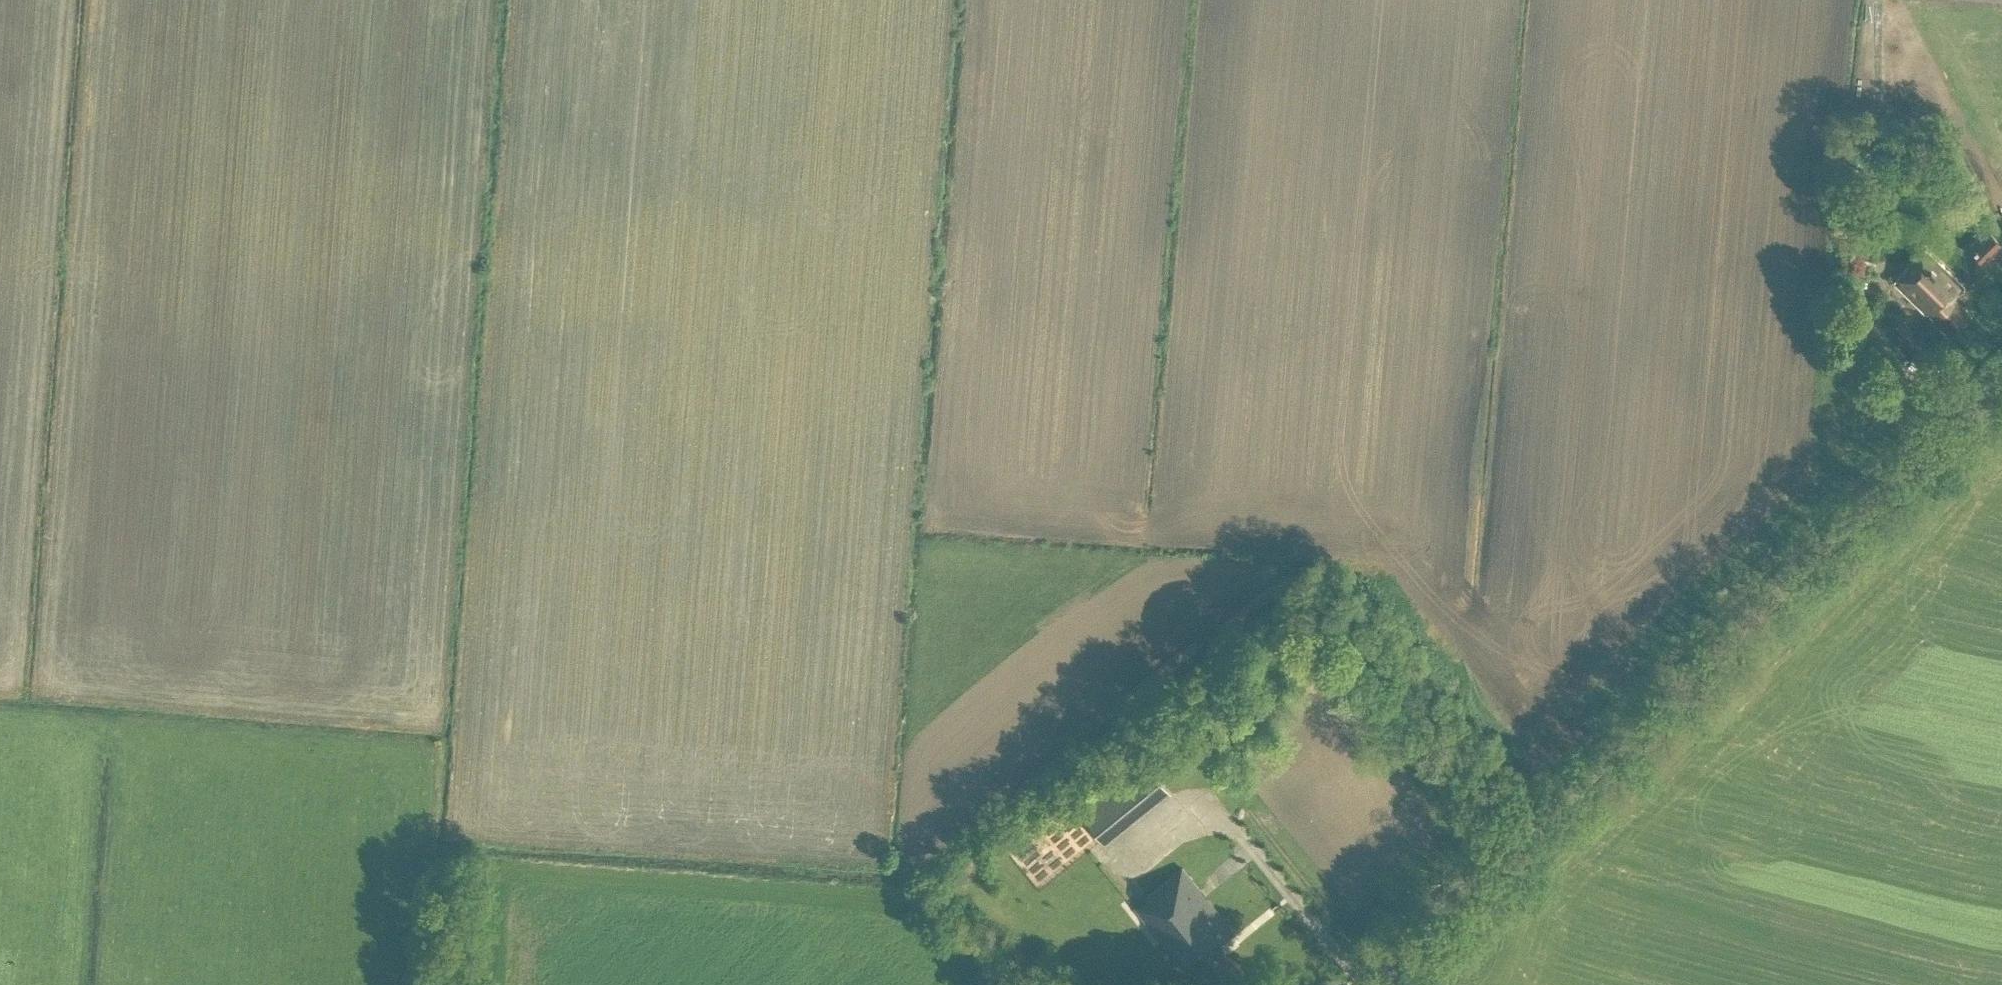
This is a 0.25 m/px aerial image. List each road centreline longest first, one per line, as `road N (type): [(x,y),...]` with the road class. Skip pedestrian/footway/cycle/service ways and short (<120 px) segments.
road 1 (unclassified): [(1391,984),(2001,387)]

